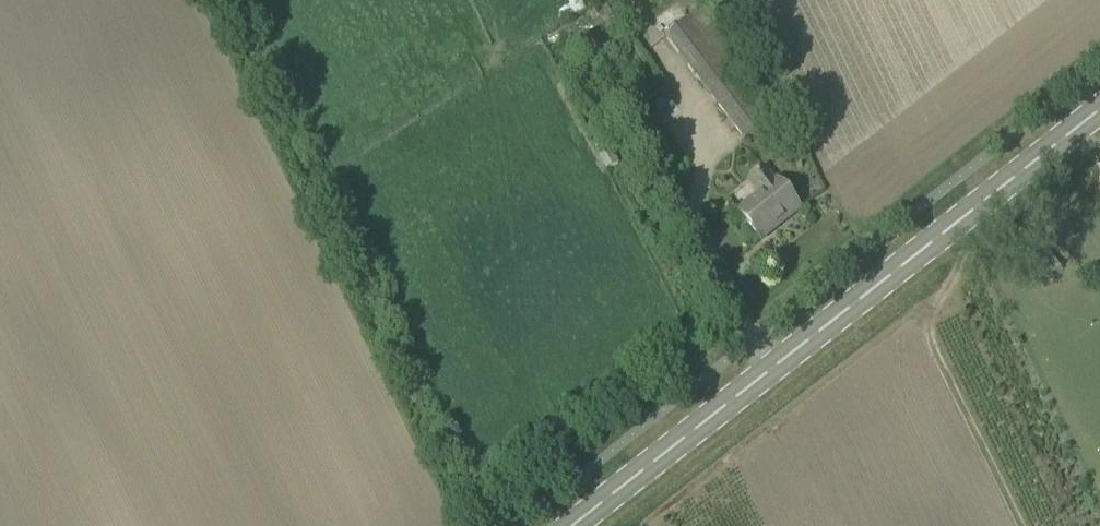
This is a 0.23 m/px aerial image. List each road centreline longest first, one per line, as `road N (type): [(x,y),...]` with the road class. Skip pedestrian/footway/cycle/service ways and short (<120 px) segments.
road 1 (secondary): [(572,525),(1099,109)]

